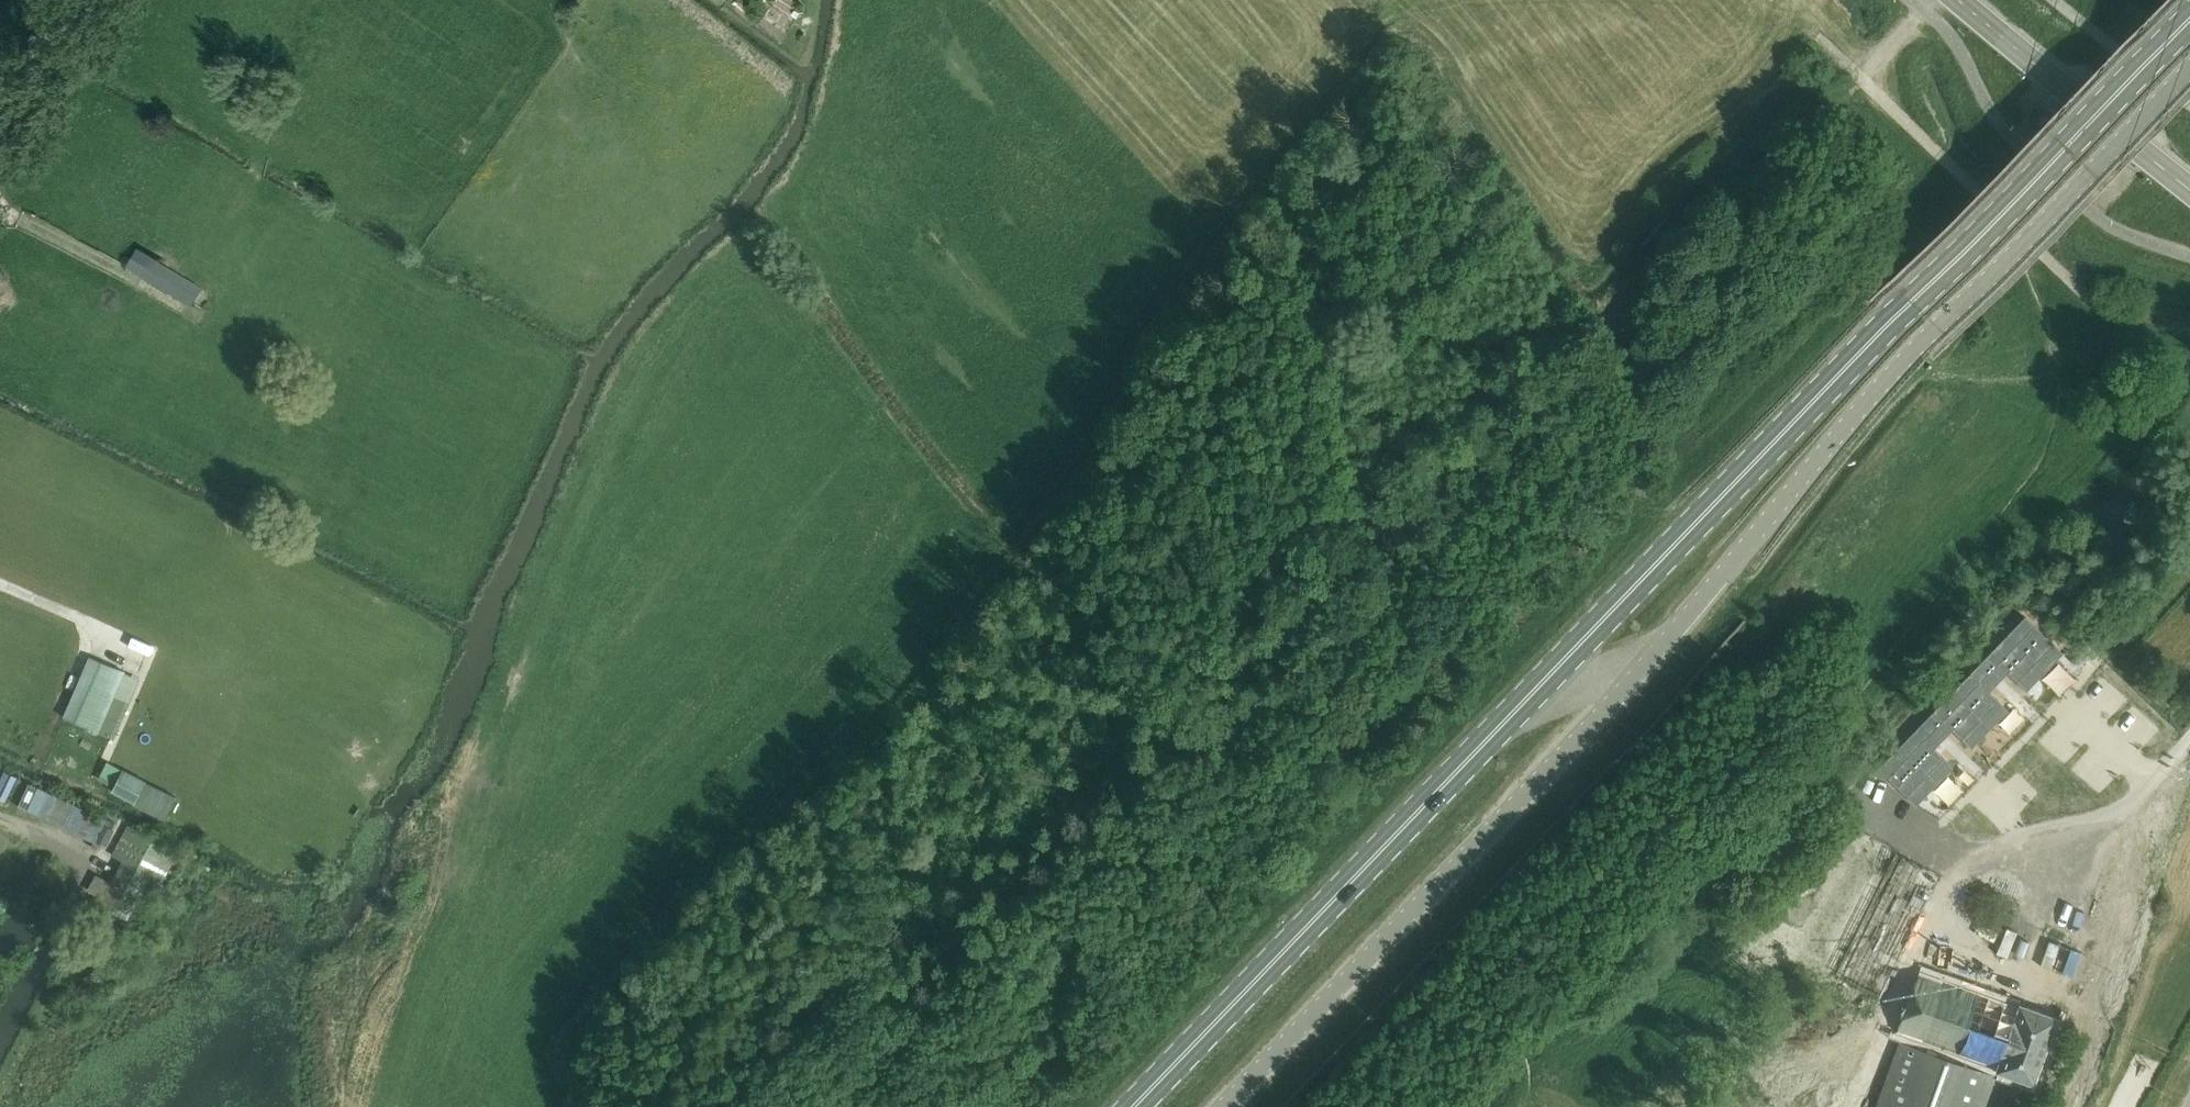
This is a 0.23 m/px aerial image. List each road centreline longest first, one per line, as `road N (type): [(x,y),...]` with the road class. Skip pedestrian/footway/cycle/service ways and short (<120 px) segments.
road 1 (primary): [(1137,1106),(2189,9)]
road 2 (unclassified): [(1224,1106),(1581,735),(1734,569),(1886,378),(2189,63)]
road 3 (secondary): [(2189,191),(1960,0)]
road 4 (unclassified): [(0,107),(73,0)]

